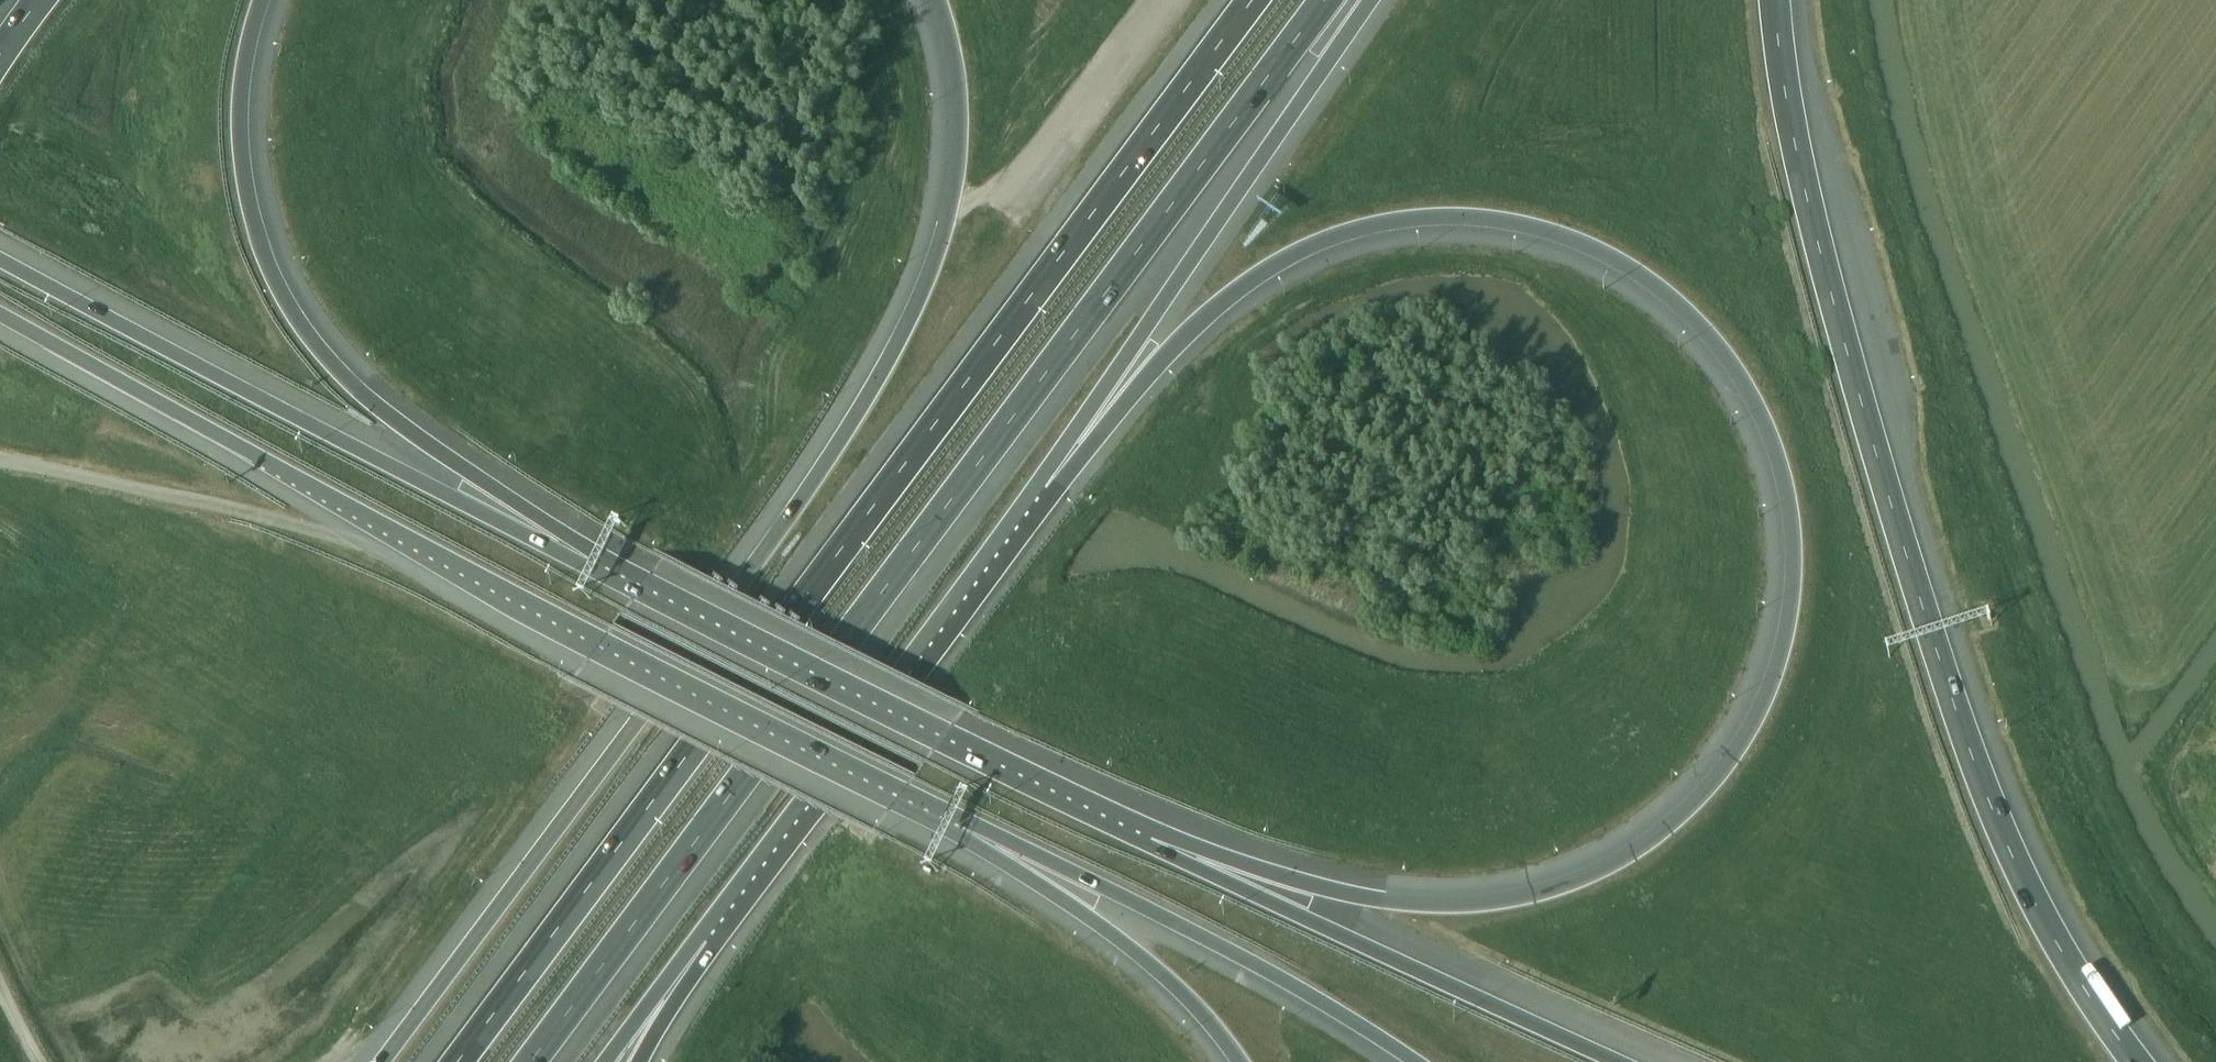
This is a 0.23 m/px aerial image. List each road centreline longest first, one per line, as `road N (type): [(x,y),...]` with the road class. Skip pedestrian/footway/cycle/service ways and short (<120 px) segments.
road 1 (motorway): [(1039,483),(1256,278),(1368,227),(1447,216),(1570,237),(1668,291),(1735,361),(1783,464),(1796,576),(1779,672),(1721,774),(1637,848),(1528,894),(1439,903),(1356,896),(1221,856),(1145,844)]
road 2 (motorway): [(1252,0),(456,1061)]
road 3 (motorway): [(535,1061),(1324,0)]
road 4 (motorway): [(939,0),(959,89),(952,207),(923,291),(882,371),(797,506),(381,1061)]
road 5 (motorway): [(2141,1061),(2091,994),(2019,866),(1975,758),(1844,329),(1808,189),(1777,0)]
road 6 (motorway): [(0,315),(399,534),(961,819)]
road 7 (motorway): [(587,568),(549,523),(365,396),(288,304),(250,199),(241,129),(259,0)]
road 8 (motorway): [(587,568),(0,260)]
road 9 (motorway): [(1145,844),(587,568)]
road 10 (motorway): [(1039,483),(1372,0)]
road 11 (motorway): [(703,937),(1039,483)]
road 12 (motorway): [(1618,1061),(1145,844)]
road 13 (motorway): [(961,819),(1251,960),(1417,1061)]
road 14 (track): [(0,460),(283,522),(399,534)]
road 15 (motorway): [(961,819),(989,853),(1164,976),(1238,1061)]
road 16 (track): [(1155,0),(1015,182),(952,207)]
road 17 (motorway): [(610,1061),(703,937)]
road 18 (motorway): [(642,1061),(703,937)]

